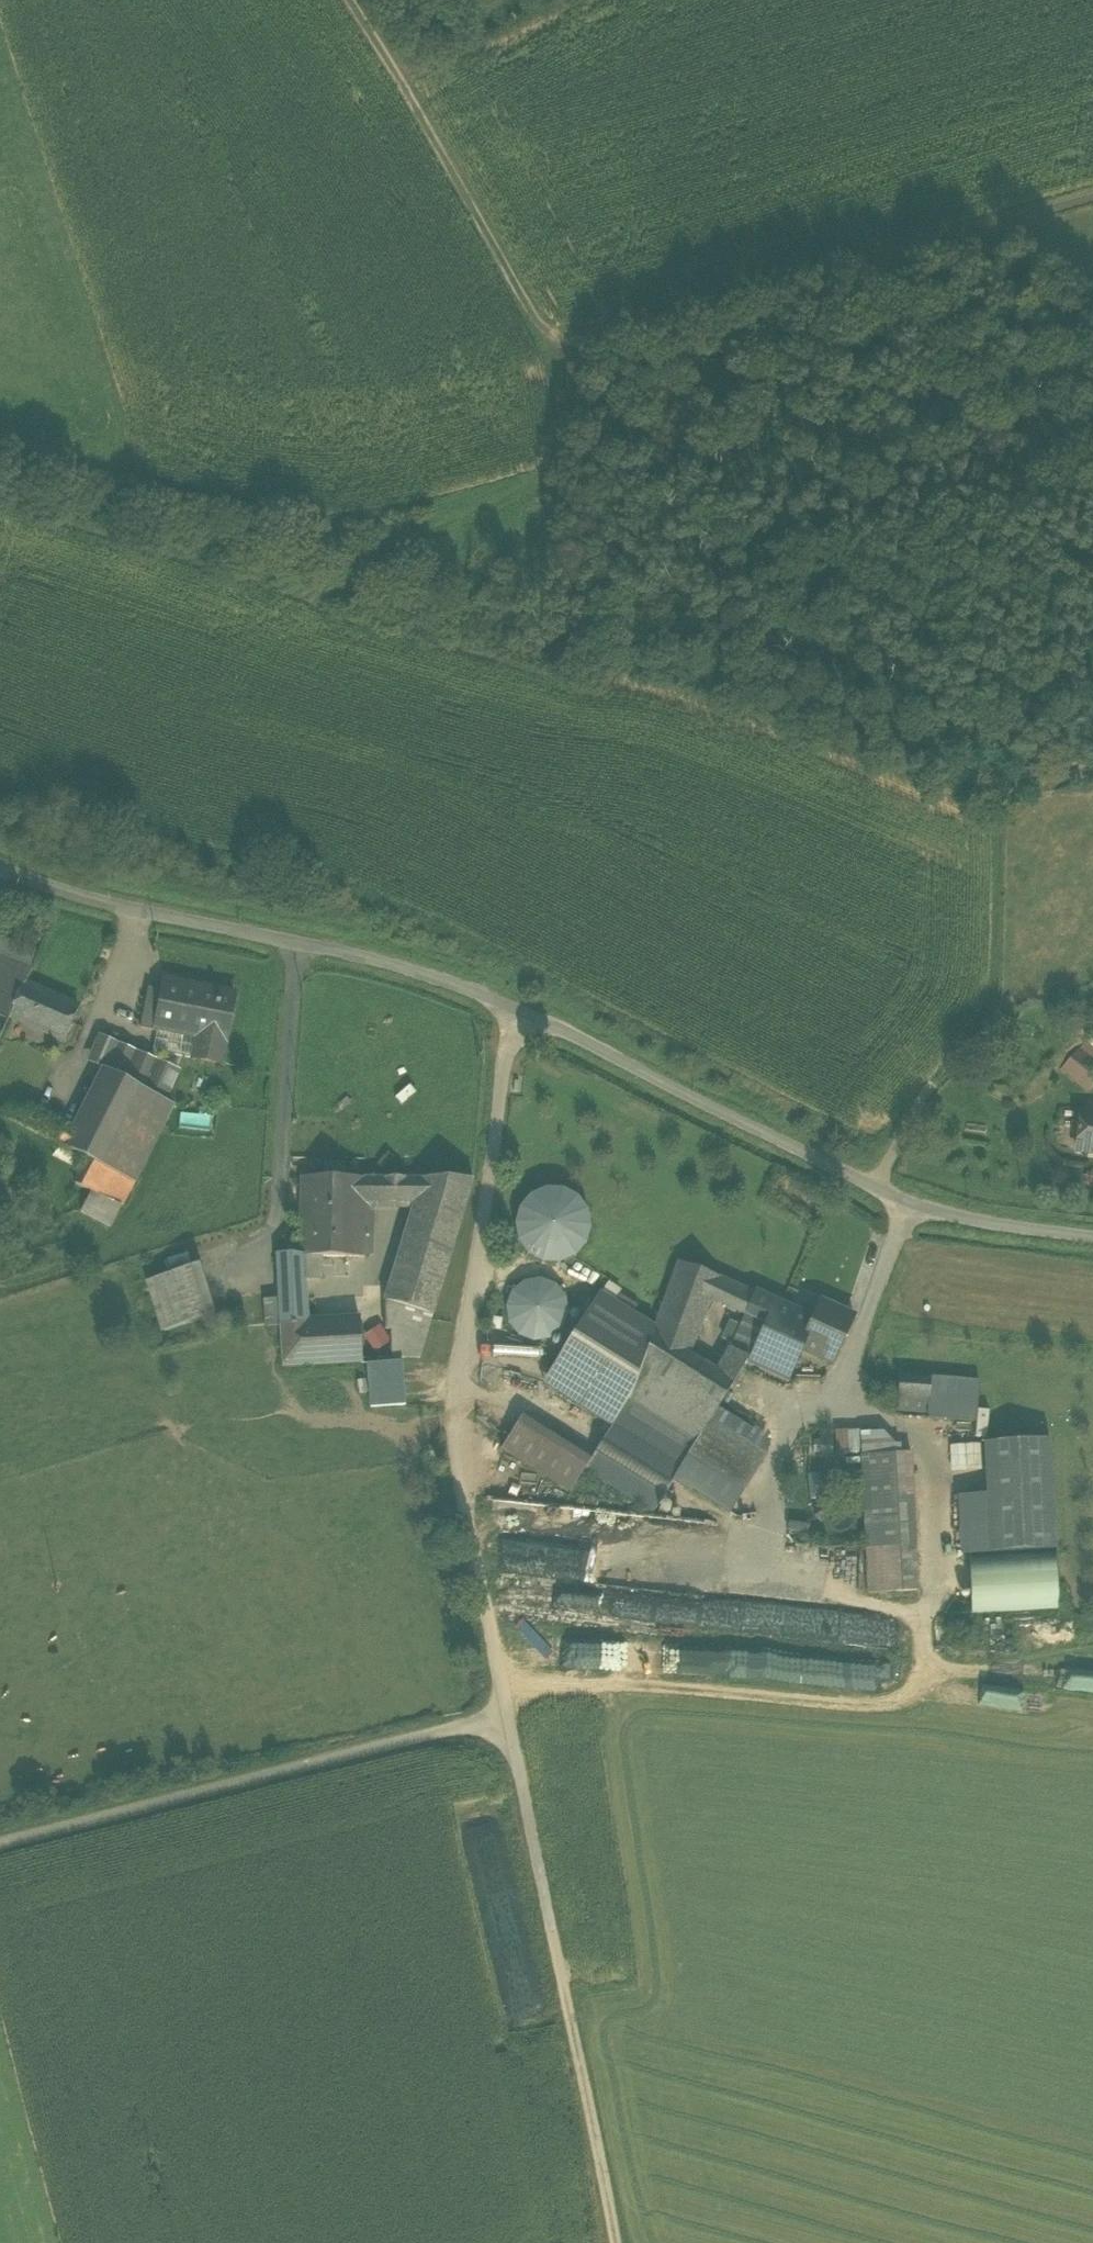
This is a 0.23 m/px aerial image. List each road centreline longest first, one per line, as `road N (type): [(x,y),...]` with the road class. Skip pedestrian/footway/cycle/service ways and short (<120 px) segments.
road 1 (track): [(512,1005),(454,1476),(617,2242)]
road 2 (unclassified): [(0,870),(81,901),(343,948),(512,1005),(909,1203),(990,1225),(1092,1238)]
road 3 (track): [(353,0),(410,88),(547,347),(1092,194)]
road 4 (unclassified): [(0,1844),(504,1713)]

